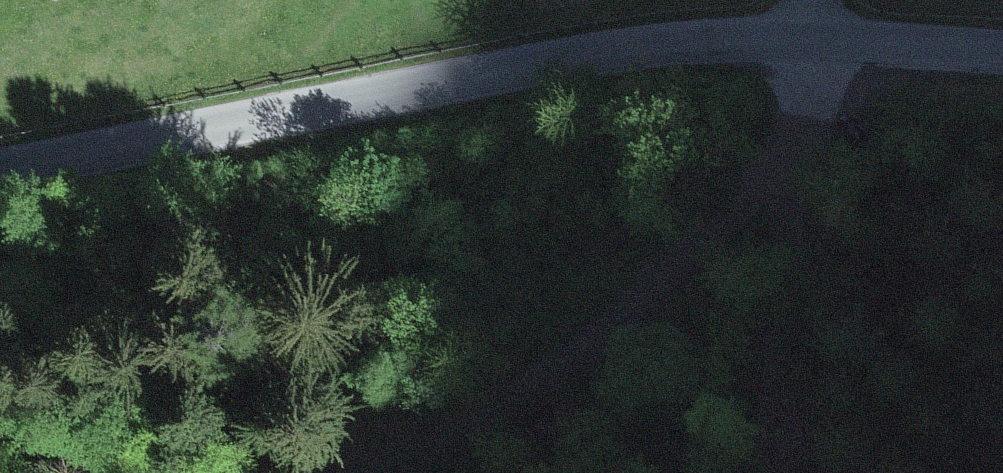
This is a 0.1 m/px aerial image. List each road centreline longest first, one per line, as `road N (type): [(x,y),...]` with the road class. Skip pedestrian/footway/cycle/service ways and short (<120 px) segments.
road 1 (tertiary): [(0,171),(610,69),(875,51),(1002,55)]
road 2 (track): [(349,472),(540,377),(713,218),(875,51)]

